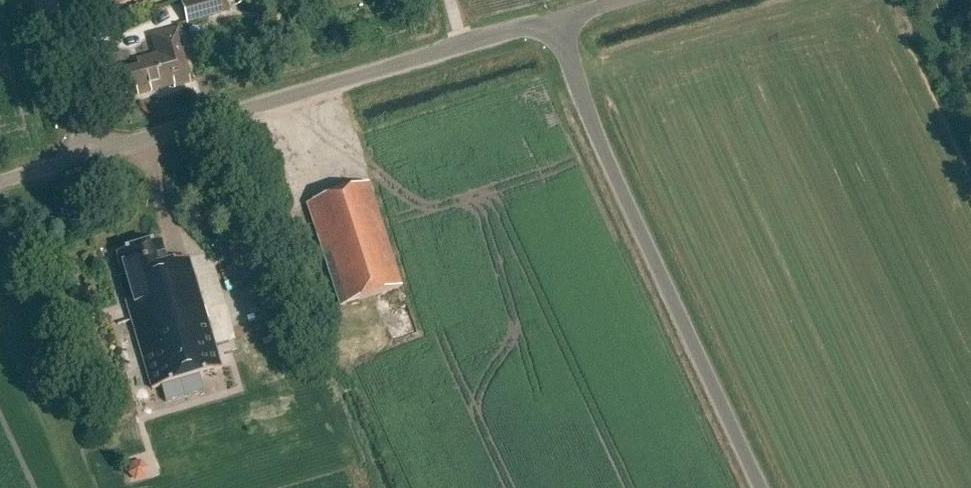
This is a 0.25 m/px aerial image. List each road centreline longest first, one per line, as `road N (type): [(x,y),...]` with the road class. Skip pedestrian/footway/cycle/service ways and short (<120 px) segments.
road 1 (unclassified): [(764,487),(551,22)]
road 2 (unclassified): [(92,154),(551,22)]
road 3 (unclassified): [(92,154),(45,0)]

